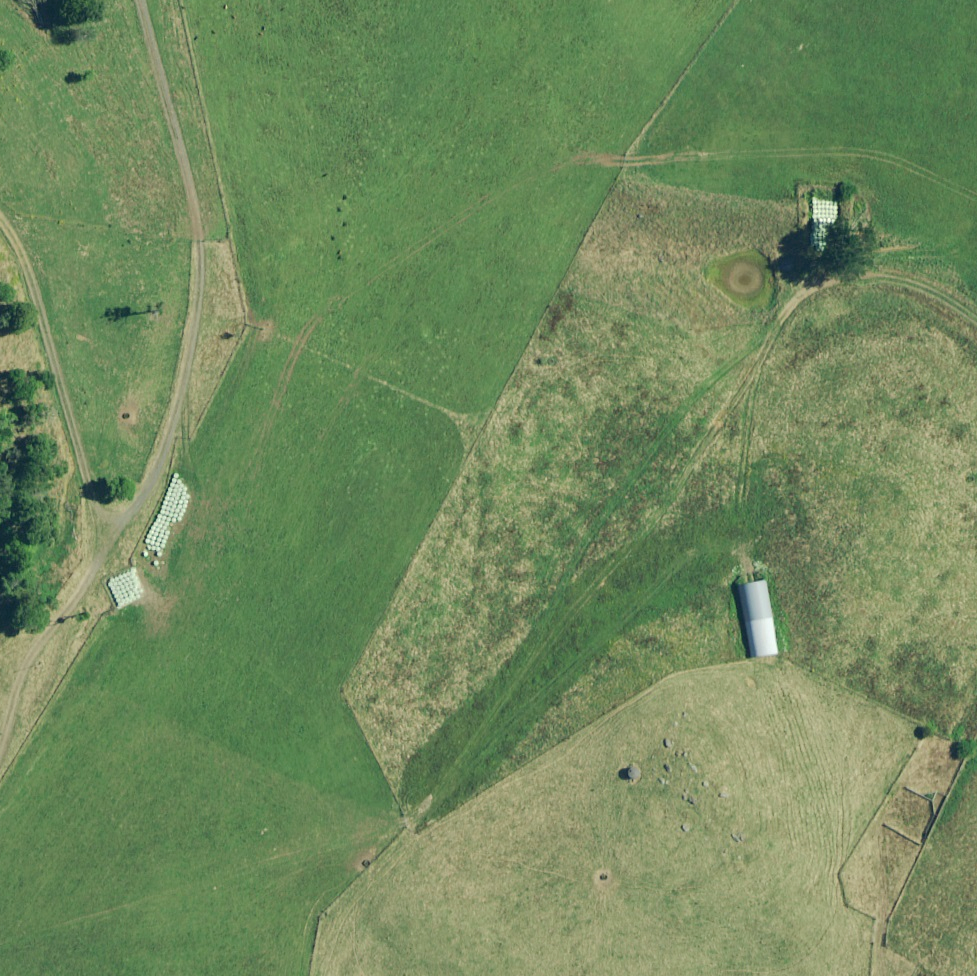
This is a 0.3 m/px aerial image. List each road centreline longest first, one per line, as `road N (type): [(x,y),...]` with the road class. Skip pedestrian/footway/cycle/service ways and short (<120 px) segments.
road 1 (track): [(0,948),(404,825),(686,484),(796,295),(857,276),(895,277)]
road 2 (track): [(976,204),(858,155),(555,162),(373,275),(299,343),(239,493),(207,530),(175,403)]
road 3 (track): [(499,719),(595,531),(669,431),(777,326)]
road 4 (track): [(404,825),(696,552)]
road 5 (track): [(93,585),(87,476),(25,253),(0,217)]
road 6 (track): [(753,367),(739,505),(750,578)]

